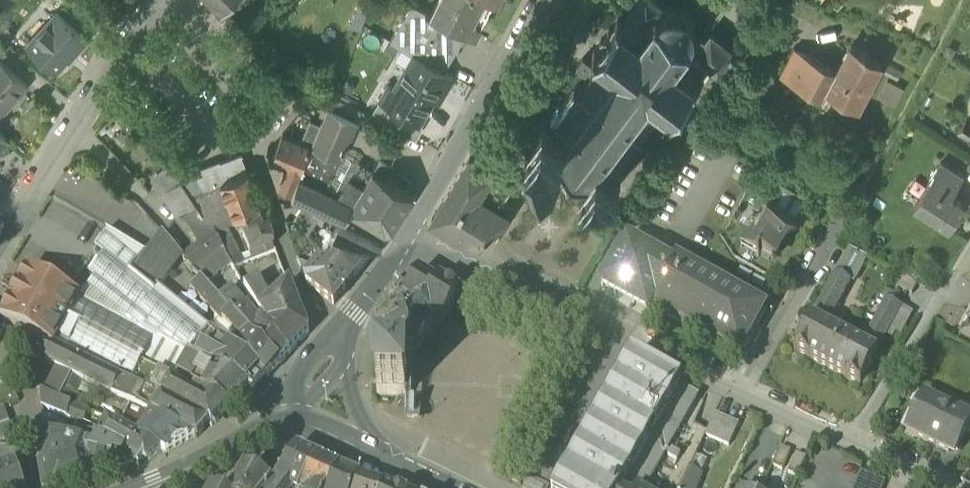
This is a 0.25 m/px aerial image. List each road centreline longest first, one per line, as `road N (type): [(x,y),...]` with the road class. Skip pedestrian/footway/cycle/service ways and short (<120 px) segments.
road 1 (residential): [(0,241),(157,0)]
road 2 (tertiary): [(539,0),(399,249)]
road 3 (residential): [(399,249),(624,342)]
road 4 (residential): [(852,442),(969,247)]
road 5 (residential): [(339,343),(309,302),(278,227),(260,144)]
road 6 (residential): [(744,392),(846,216)]
road 7 (secondary): [(283,422),(139,487)]
road 8 (residential): [(624,342),(557,472)]
road 9 (unclassified): [(0,362),(16,367),(33,395),(28,457),(36,487)]
road 10 (residential): [(624,342),(744,392)]
road 11 (residential): [(388,462),(358,413),(339,343)]

